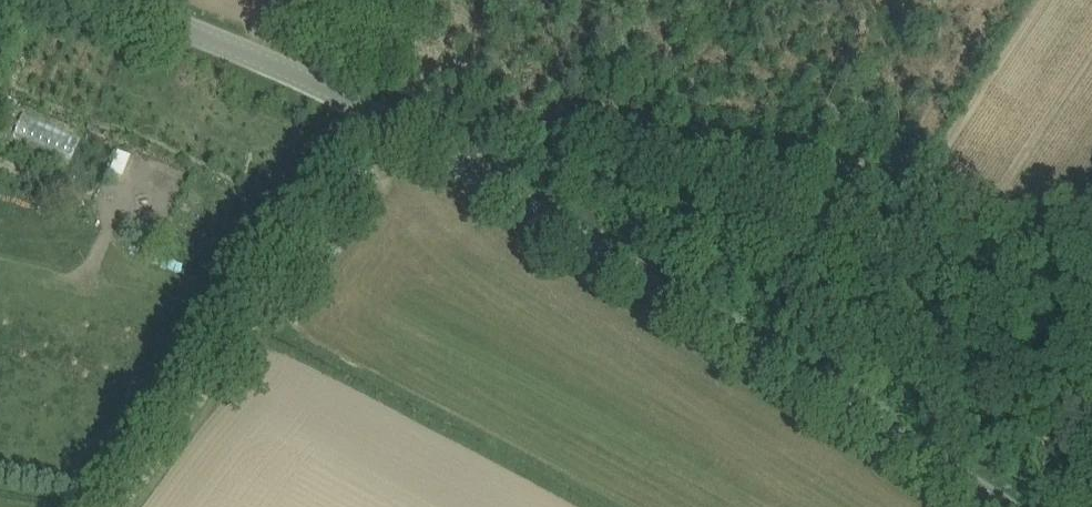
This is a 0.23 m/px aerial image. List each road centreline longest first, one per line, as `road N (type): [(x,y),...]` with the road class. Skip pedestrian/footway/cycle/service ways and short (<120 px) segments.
road 1 (tertiary): [(1011,506),(387,123),(106,0)]
road 2 (track): [(1091,217),(595,131),(525,134),(462,170)]
road 3 (track): [(387,123),(120,506)]

